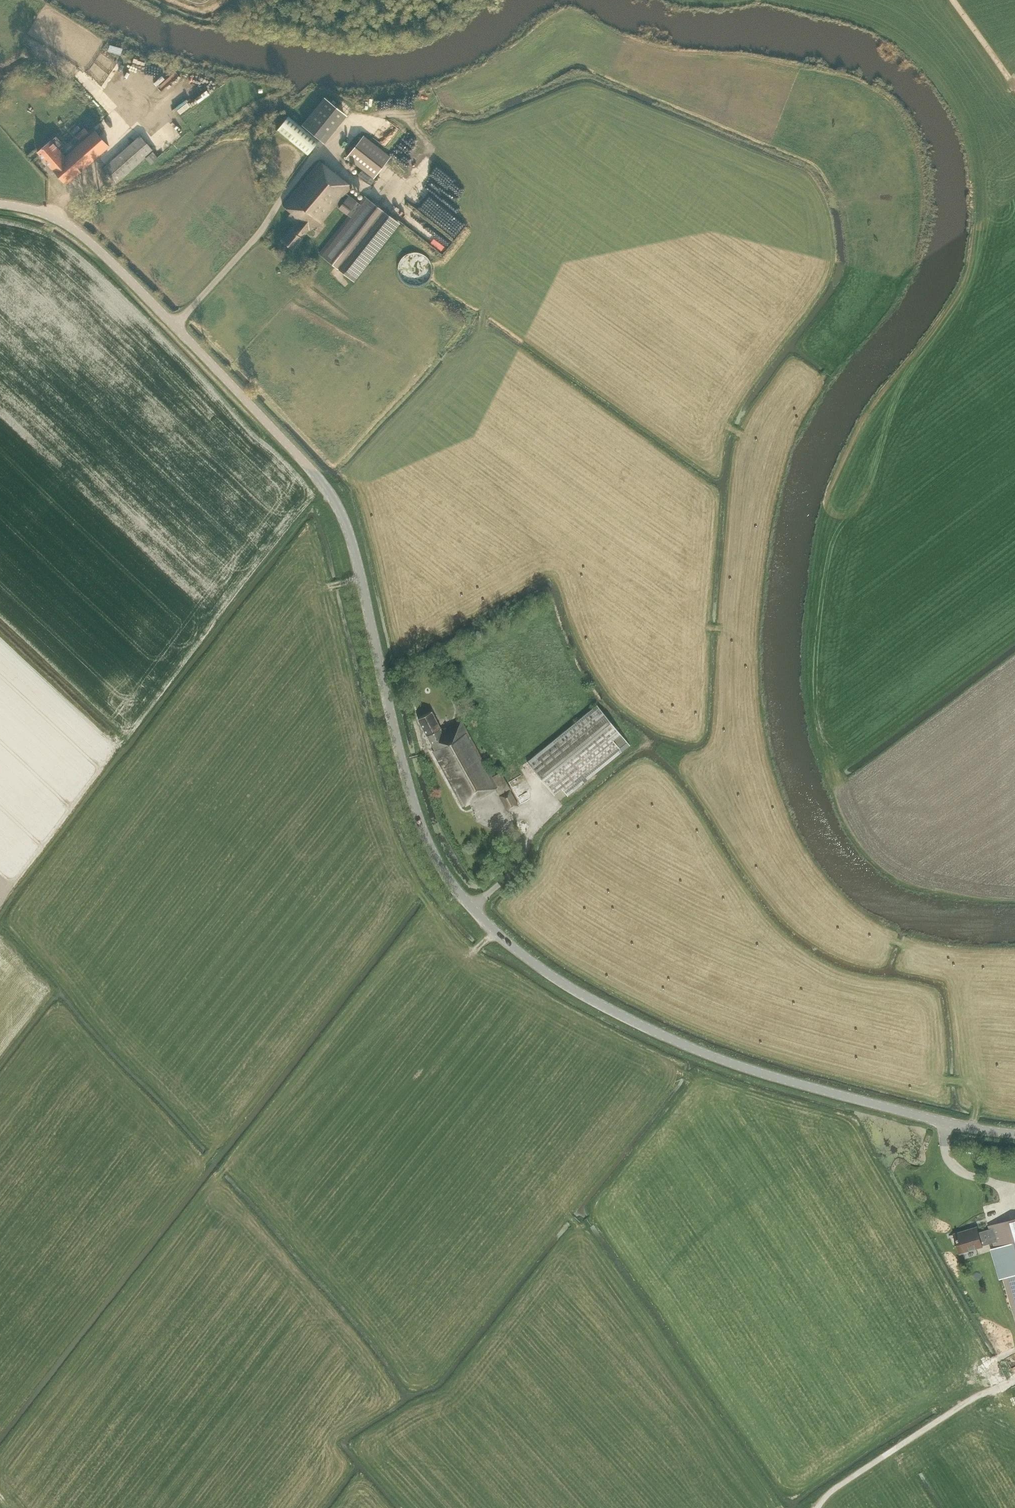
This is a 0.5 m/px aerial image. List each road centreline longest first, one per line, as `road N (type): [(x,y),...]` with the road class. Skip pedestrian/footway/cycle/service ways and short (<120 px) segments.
road 1 (tertiary): [(1014,1134),(718,1059),(613,1011),(506,940),(461,894),(427,837),(354,545),(335,500),(96,247),(54,217),(0,203)]
road 2 (track): [(1014,1381),(973,1396),(832,1489),(820,1507)]

